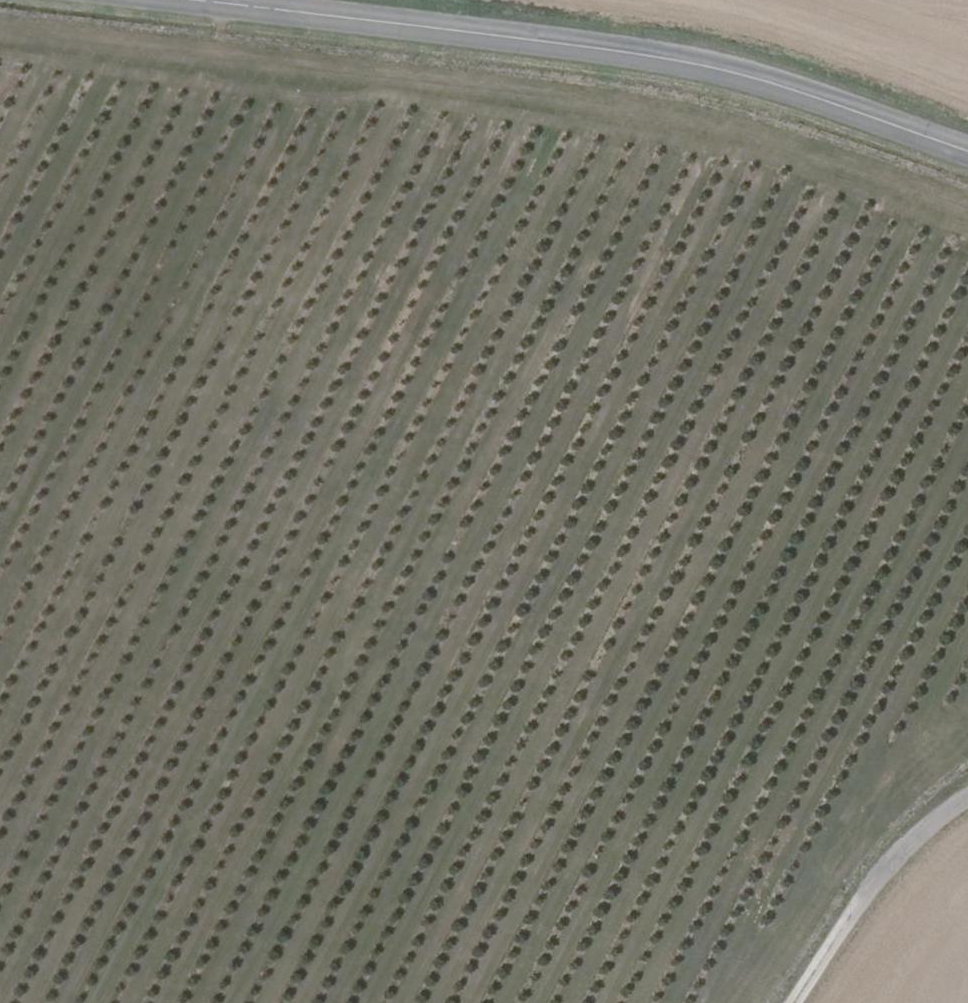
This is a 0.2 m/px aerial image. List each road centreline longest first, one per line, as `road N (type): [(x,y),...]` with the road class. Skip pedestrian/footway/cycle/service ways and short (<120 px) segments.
road 1 (tertiary): [(967,151),(716,69),(195,0)]
road 2 (track): [(793,1002),(897,856),(967,797)]

